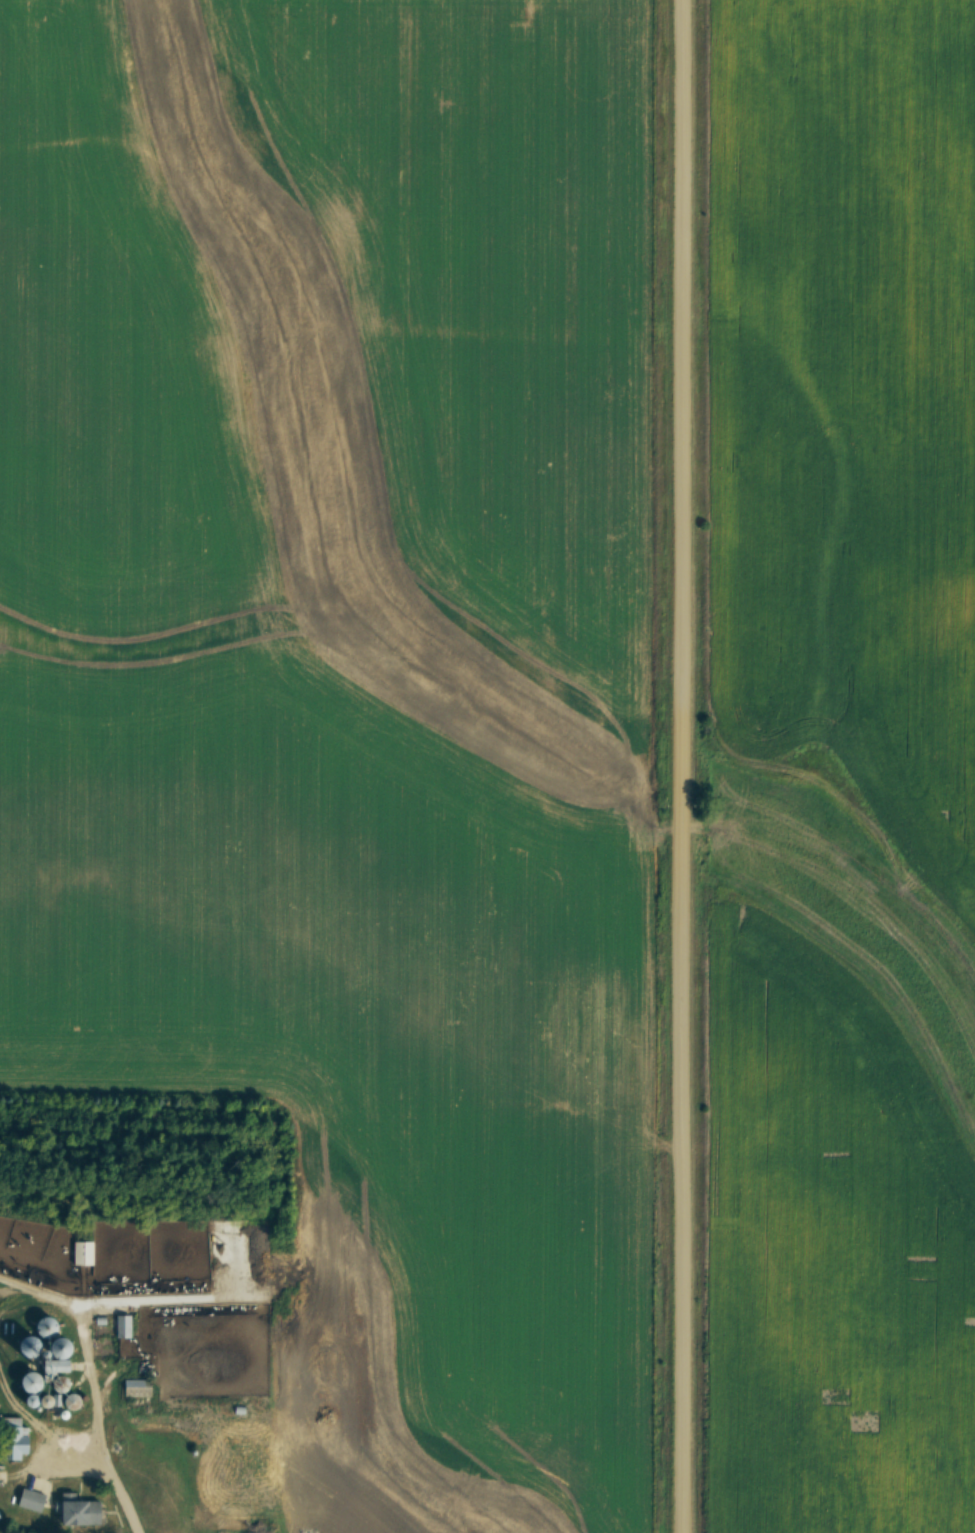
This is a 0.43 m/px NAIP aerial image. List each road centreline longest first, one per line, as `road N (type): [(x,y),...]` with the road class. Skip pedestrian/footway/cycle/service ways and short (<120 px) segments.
road 1 (residential): [(689,0),(685,1532)]

